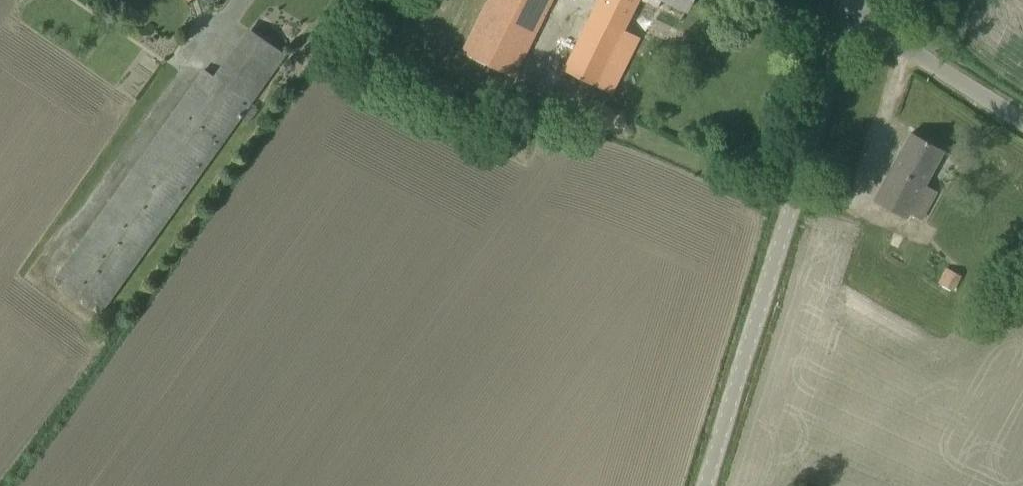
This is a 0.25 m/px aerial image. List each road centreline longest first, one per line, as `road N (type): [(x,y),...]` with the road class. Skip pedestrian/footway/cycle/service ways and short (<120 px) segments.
road 1 (unclassified): [(704,485),(851,8)]
road 2 (tertiary): [(1022,120),(851,8)]

